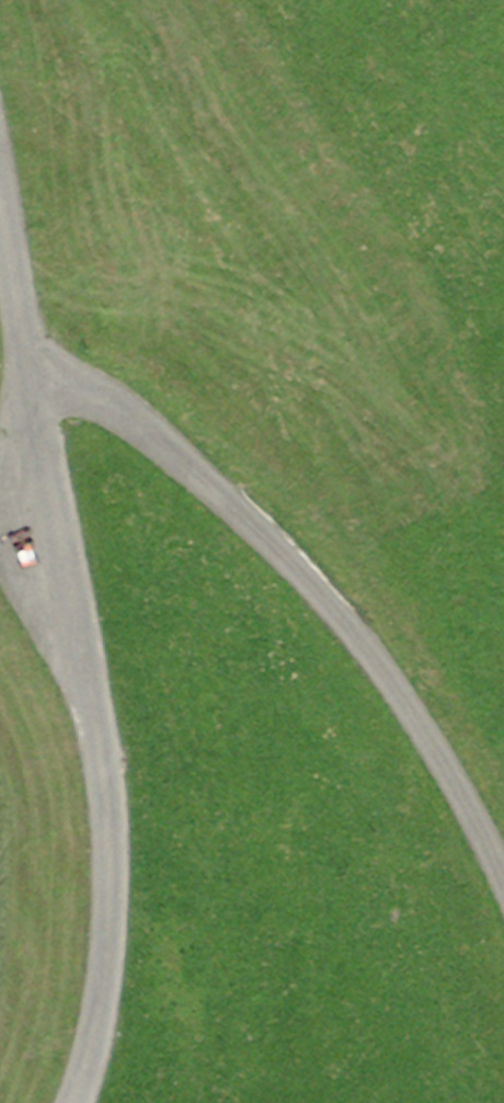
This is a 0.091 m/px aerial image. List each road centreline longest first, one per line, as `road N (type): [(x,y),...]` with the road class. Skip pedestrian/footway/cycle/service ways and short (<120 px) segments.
road 1 (unclassified): [(26,375),(42,503),(107,809),(114,922),(100,1034),(74,1102)]
road 2 (unclassified): [(26,375),(90,391),(190,464),(395,682),(503,853)]
road 3 (unclassified): [(0,230),(26,375)]

